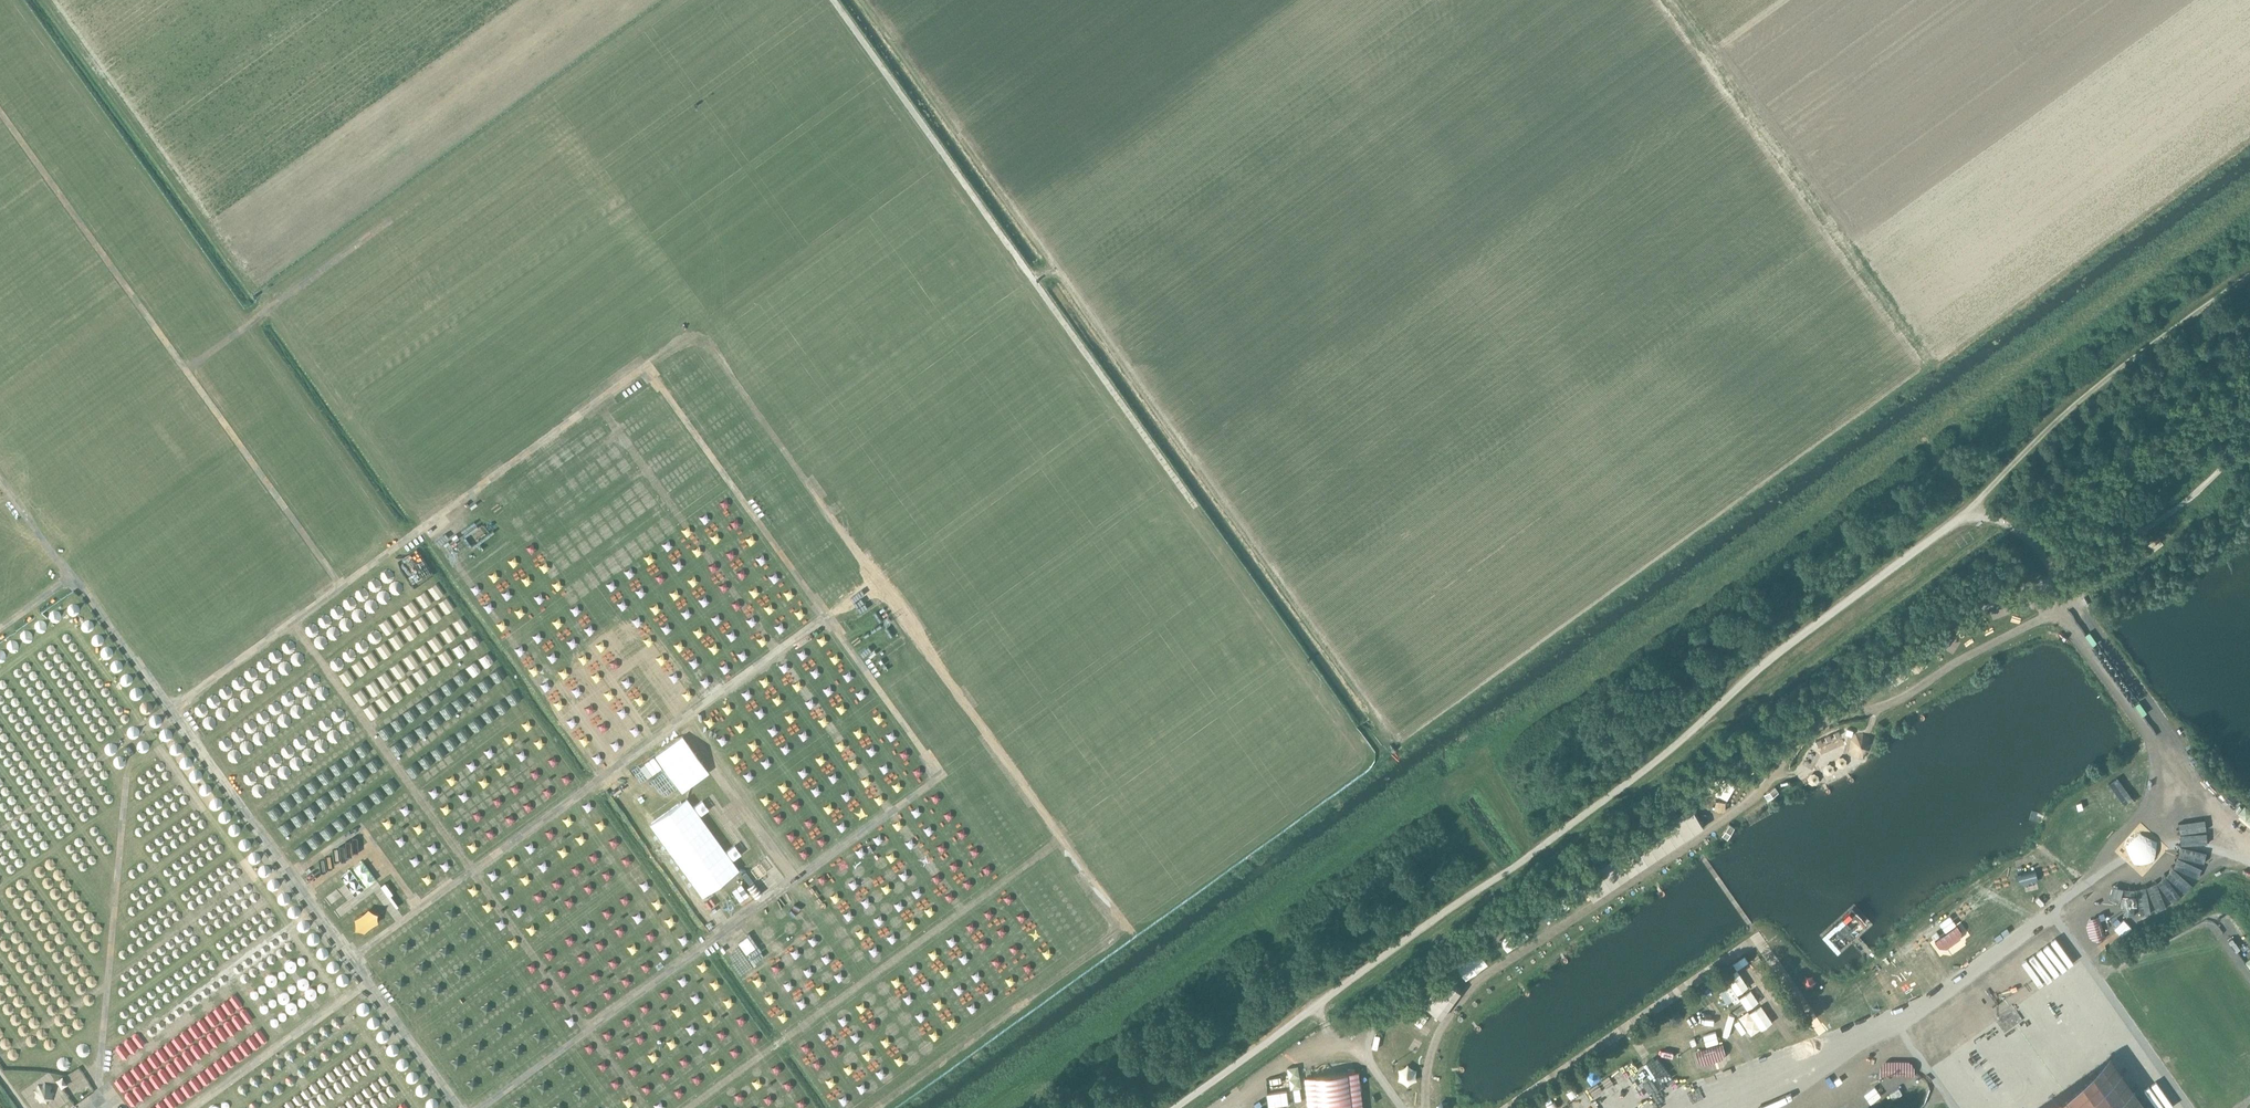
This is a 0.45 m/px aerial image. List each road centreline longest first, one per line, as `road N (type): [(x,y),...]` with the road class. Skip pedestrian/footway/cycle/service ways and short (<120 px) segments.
road 1 (track): [(1176,1107),(1676,749),(1781,648),(1944,531),(2058,421),(2249,279)]
road 2 (track): [(1426,1107),(1441,1023),(1483,978),(1734,814),(1760,792),(1803,729),(1831,714),(1886,706),(1965,655),(2049,618),(2080,621)]
road 3 (track): [(2192,843),(2195,800),(2167,746),(2057,576),(1977,501)]

